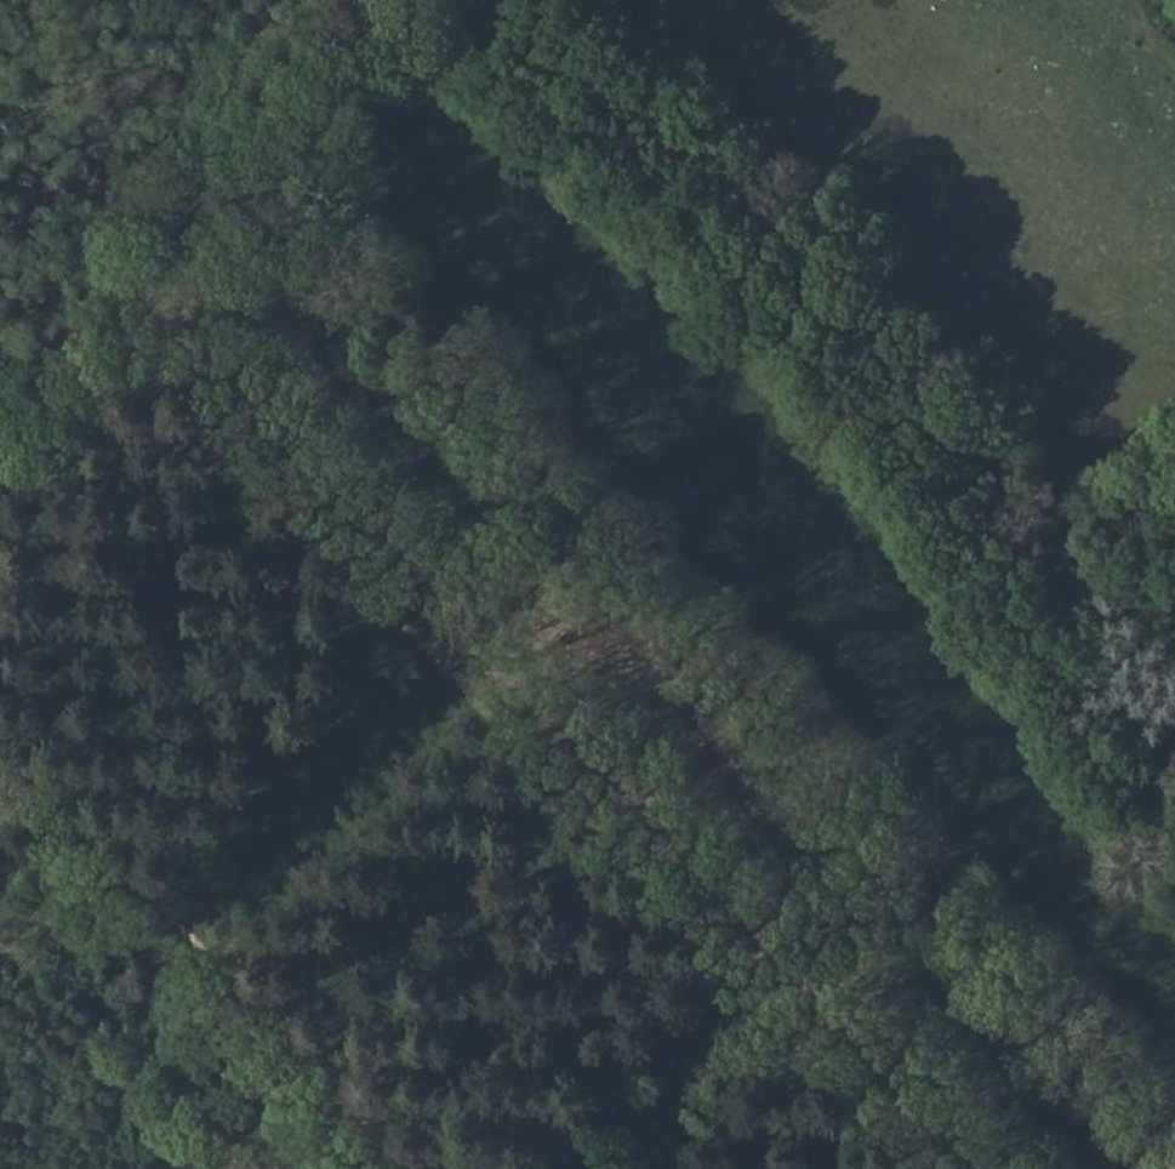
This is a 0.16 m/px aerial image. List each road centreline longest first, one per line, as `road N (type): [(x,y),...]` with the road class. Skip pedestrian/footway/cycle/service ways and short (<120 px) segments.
road 1 (track): [(474,0),(0,432)]
road 2 (track): [(0,746),(400,1168)]

